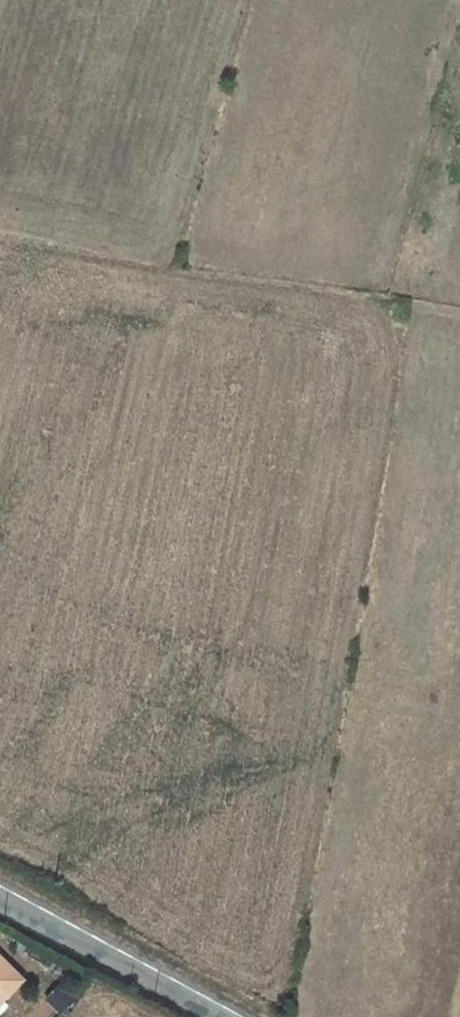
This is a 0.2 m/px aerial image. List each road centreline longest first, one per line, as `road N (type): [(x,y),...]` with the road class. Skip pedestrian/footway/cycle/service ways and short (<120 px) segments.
road 1 (unclassified): [(216,1016),(0,902)]

